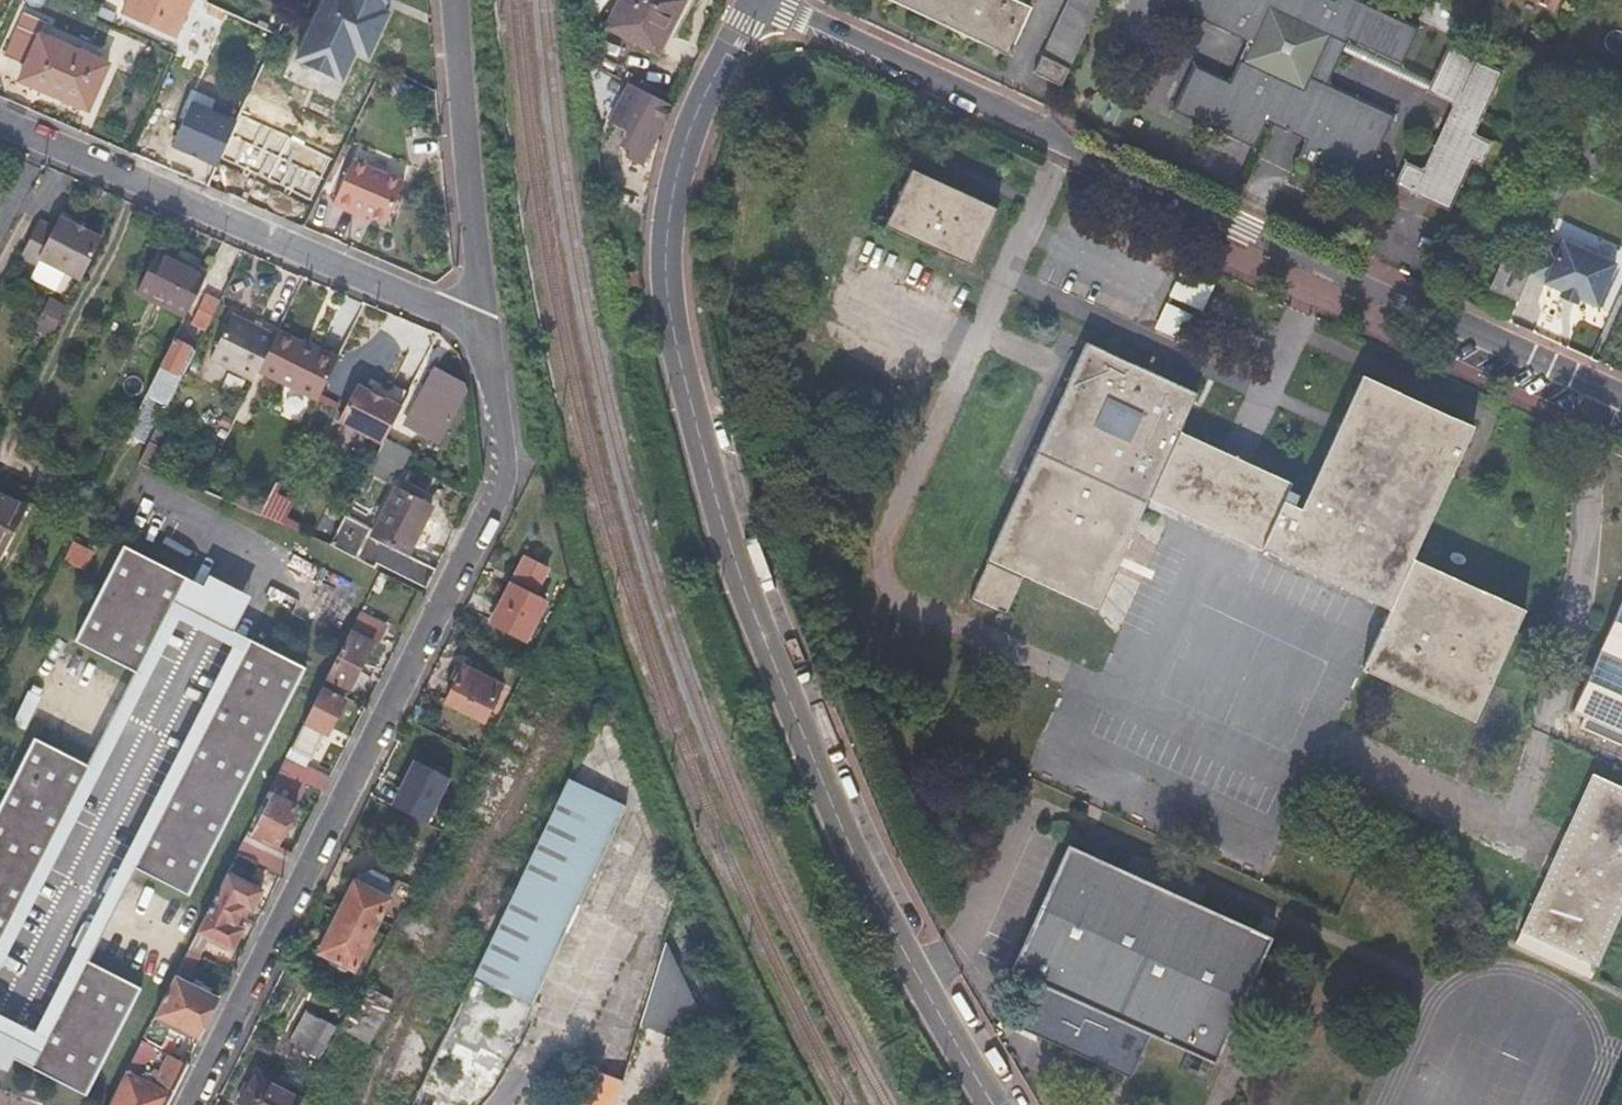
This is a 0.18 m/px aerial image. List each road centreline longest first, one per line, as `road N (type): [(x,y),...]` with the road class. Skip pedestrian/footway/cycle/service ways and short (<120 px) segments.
road 1 (residential): [(753,0),(688,118),(661,218),(664,315),(702,480),(828,810),(988,1104)]
road 2 (residential): [(1621,392),(757,0)]
road 3 (residential): [(483,330),(502,470),(497,494),(192,1104)]
road 4 (residential): [(0,119),(483,330)]
road 5 (residential): [(449,0),(483,330)]

